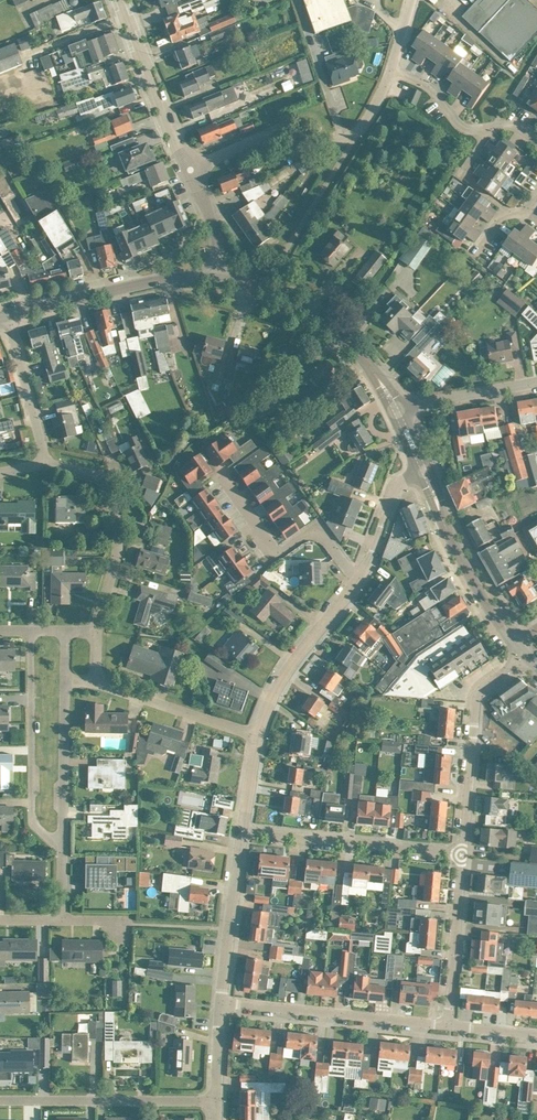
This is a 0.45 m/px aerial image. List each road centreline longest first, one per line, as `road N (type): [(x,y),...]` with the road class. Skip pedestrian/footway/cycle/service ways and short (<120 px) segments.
road 1 (unclassified): [(189,171),(269,134),(351,135),(364,126),(393,70)]
road 2 (tertiary): [(216,278),(312,312),(371,367),(398,409)]
road 3 (residential): [(62,846),(32,813),(32,630)]
road 4 (residential): [(221,1002),(447,1025)]
road 5 (unclassified): [(462,854),(242,832)]
road 6 (residential): [(358,581),(316,527),(274,555),(217,471)]
road 7 (unclassified): [(462,854),(477,699),(525,657)]
road 8 (unclassified): [(216,1101),(0,1100)]
road 9 (unclassified): [(98,631),(120,556),(118,502),(91,470),(50,465)]
road 10 (tertiary): [(216,278),(168,279),(13,315)]
road 11 (tertiary): [(421,468),(480,595),(515,645)]
road 12 (unclassified): [(257,735),(289,669),(358,581)]
road 13 (unclassified): [(189,171),(120,0)]
road 14 (unclassified): [(447,1025),(462,854)]
road 15 (unclassified): [(221,1002),(242,832)]
road 16 (residential): [(257,735),(96,683)]
road 17 (residential): [(62,846),(65,680)]
road 18 (unclassified): [(50,465),(13,315)]
road 19 (residential): [(398,409),(536,384)]
road 20 (unclassified): [(358,581),(394,485),(421,468)]

